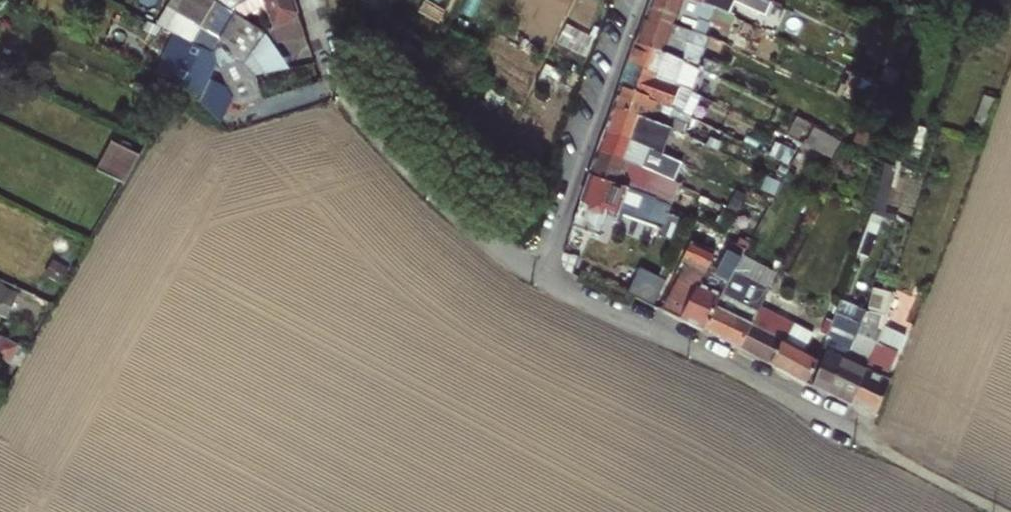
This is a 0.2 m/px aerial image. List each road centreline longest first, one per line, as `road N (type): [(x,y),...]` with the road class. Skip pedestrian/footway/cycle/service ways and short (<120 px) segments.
road 1 (residential): [(1004,511),(543,277)]
road 2 (residential): [(543,277),(424,184),(346,100),(309,0)]
road 3 (residential): [(641,0),(543,277)]

